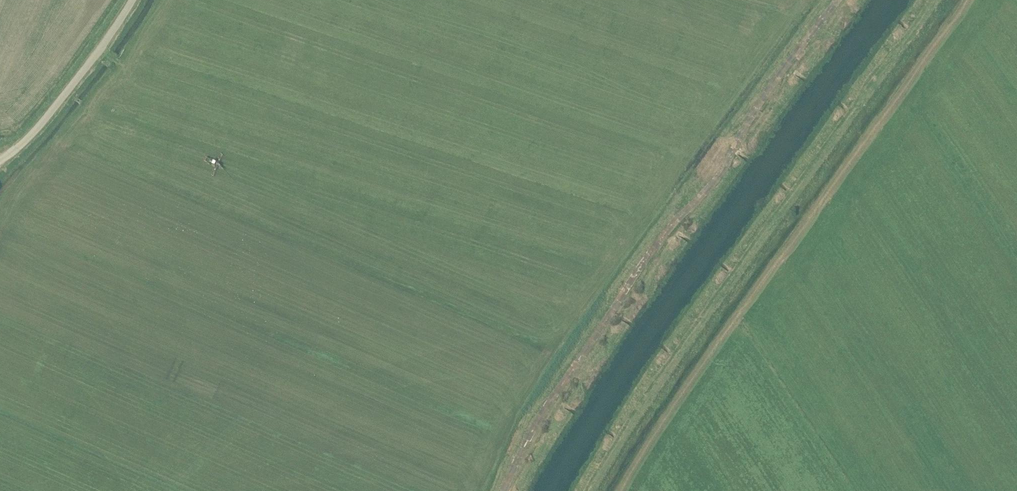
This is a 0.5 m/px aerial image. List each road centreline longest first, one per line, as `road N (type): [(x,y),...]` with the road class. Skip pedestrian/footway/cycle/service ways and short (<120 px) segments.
road 1 (track): [(584,490),(637,404),(928,0)]
road 2 (unclassified): [(0,160),(53,112),(127,0)]

